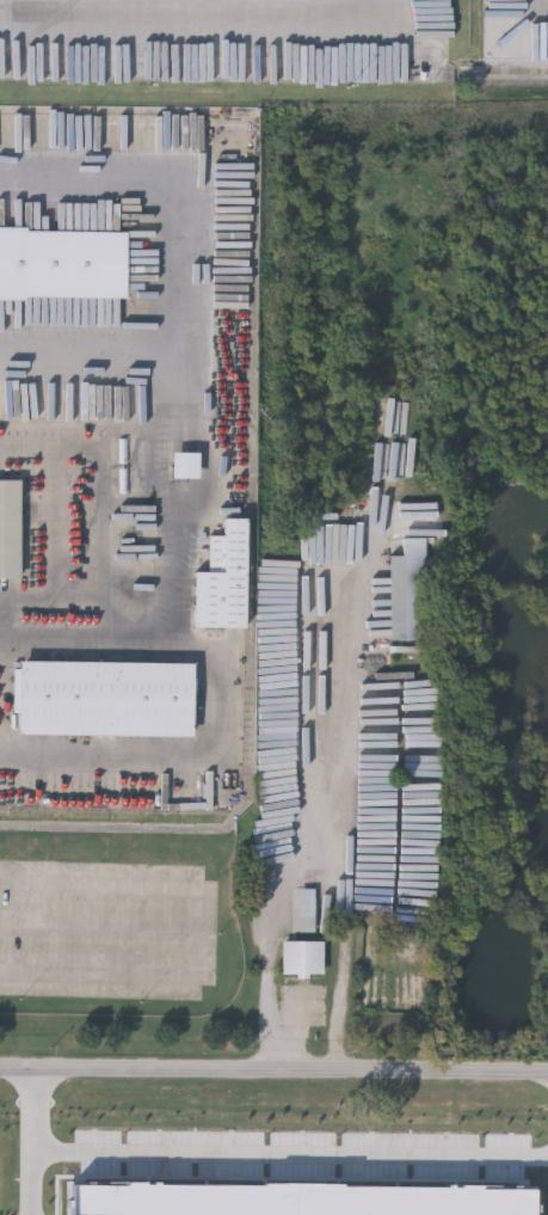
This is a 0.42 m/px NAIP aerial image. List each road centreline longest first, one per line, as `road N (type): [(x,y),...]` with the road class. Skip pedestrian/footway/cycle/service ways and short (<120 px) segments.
road 1 (residential): [(547,1077),(0,1069)]

